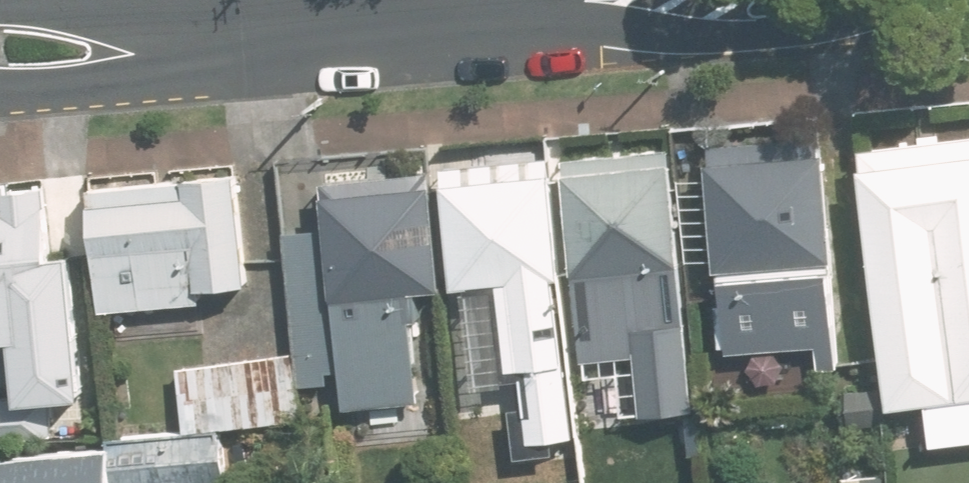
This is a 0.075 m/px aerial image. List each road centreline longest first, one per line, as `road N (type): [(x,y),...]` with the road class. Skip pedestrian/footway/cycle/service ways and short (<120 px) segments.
road 1 (tertiary): [(190,38),(590,9)]
road 2 (tertiary): [(908,0),(832,19),(703,27),(590,9)]
road 3 (tertiary): [(190,38),(70,78),(0,87)]
road 4 (tertiary): [(0,12),(190,38)]

